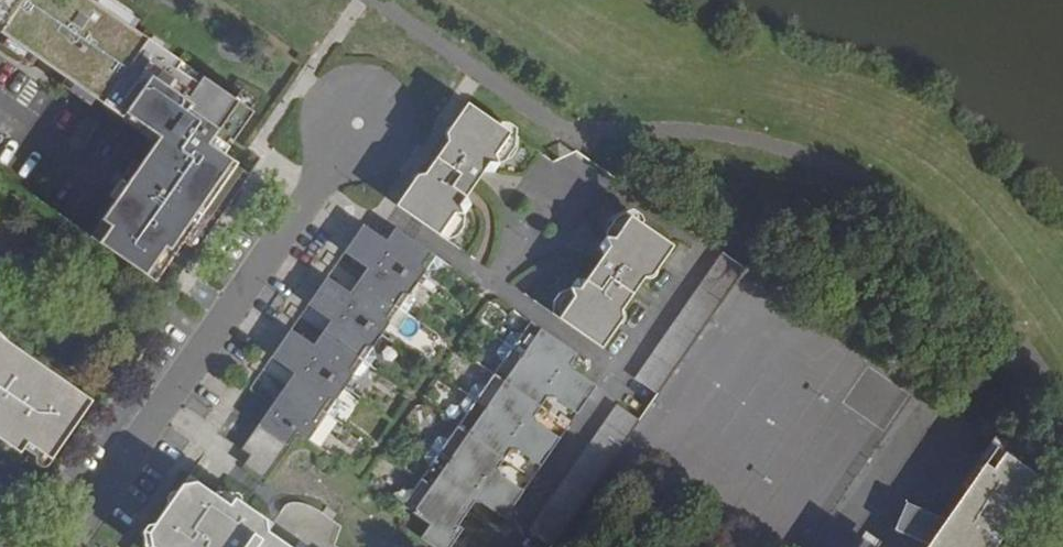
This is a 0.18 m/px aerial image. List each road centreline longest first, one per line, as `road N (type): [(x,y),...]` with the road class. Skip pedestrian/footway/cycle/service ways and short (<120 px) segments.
road 1 (residential): [(358,124),(63,546)]

